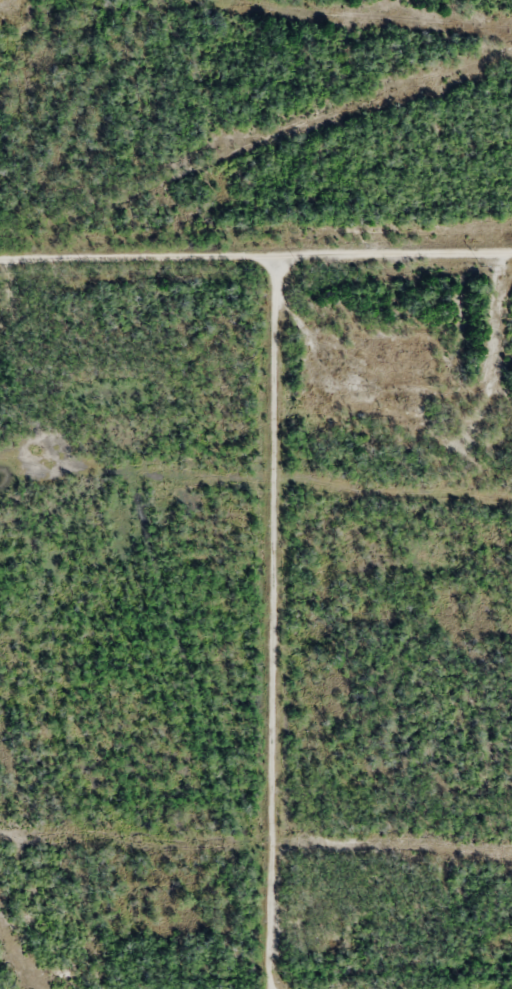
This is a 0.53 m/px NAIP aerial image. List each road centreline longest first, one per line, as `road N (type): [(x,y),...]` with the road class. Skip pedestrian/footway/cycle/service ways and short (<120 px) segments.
road 1 (track): [(274,988),(261,280)]
road 2 (track): [(0,281),(261,280),(323,265),(511,262)]

